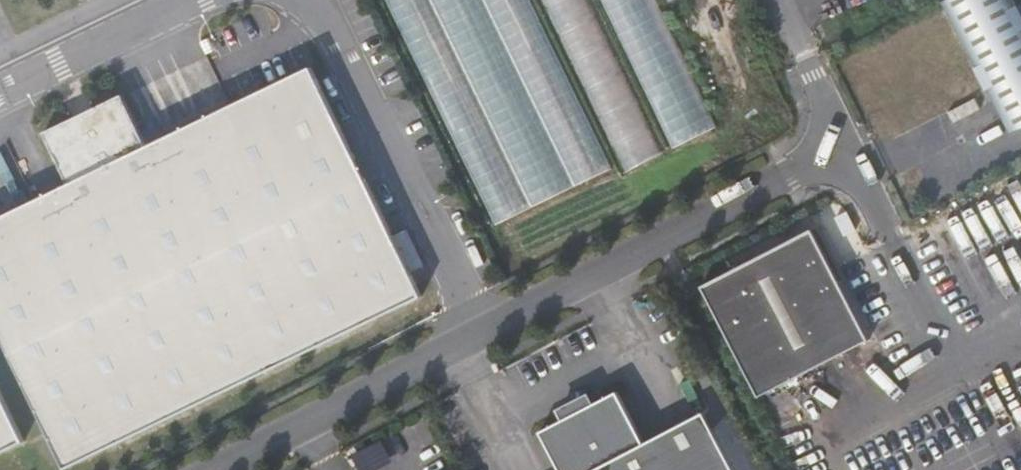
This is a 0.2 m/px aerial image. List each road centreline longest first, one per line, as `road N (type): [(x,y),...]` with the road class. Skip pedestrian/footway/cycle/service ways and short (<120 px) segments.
road 1 (unclassified): [(216,469),(846,153)]

